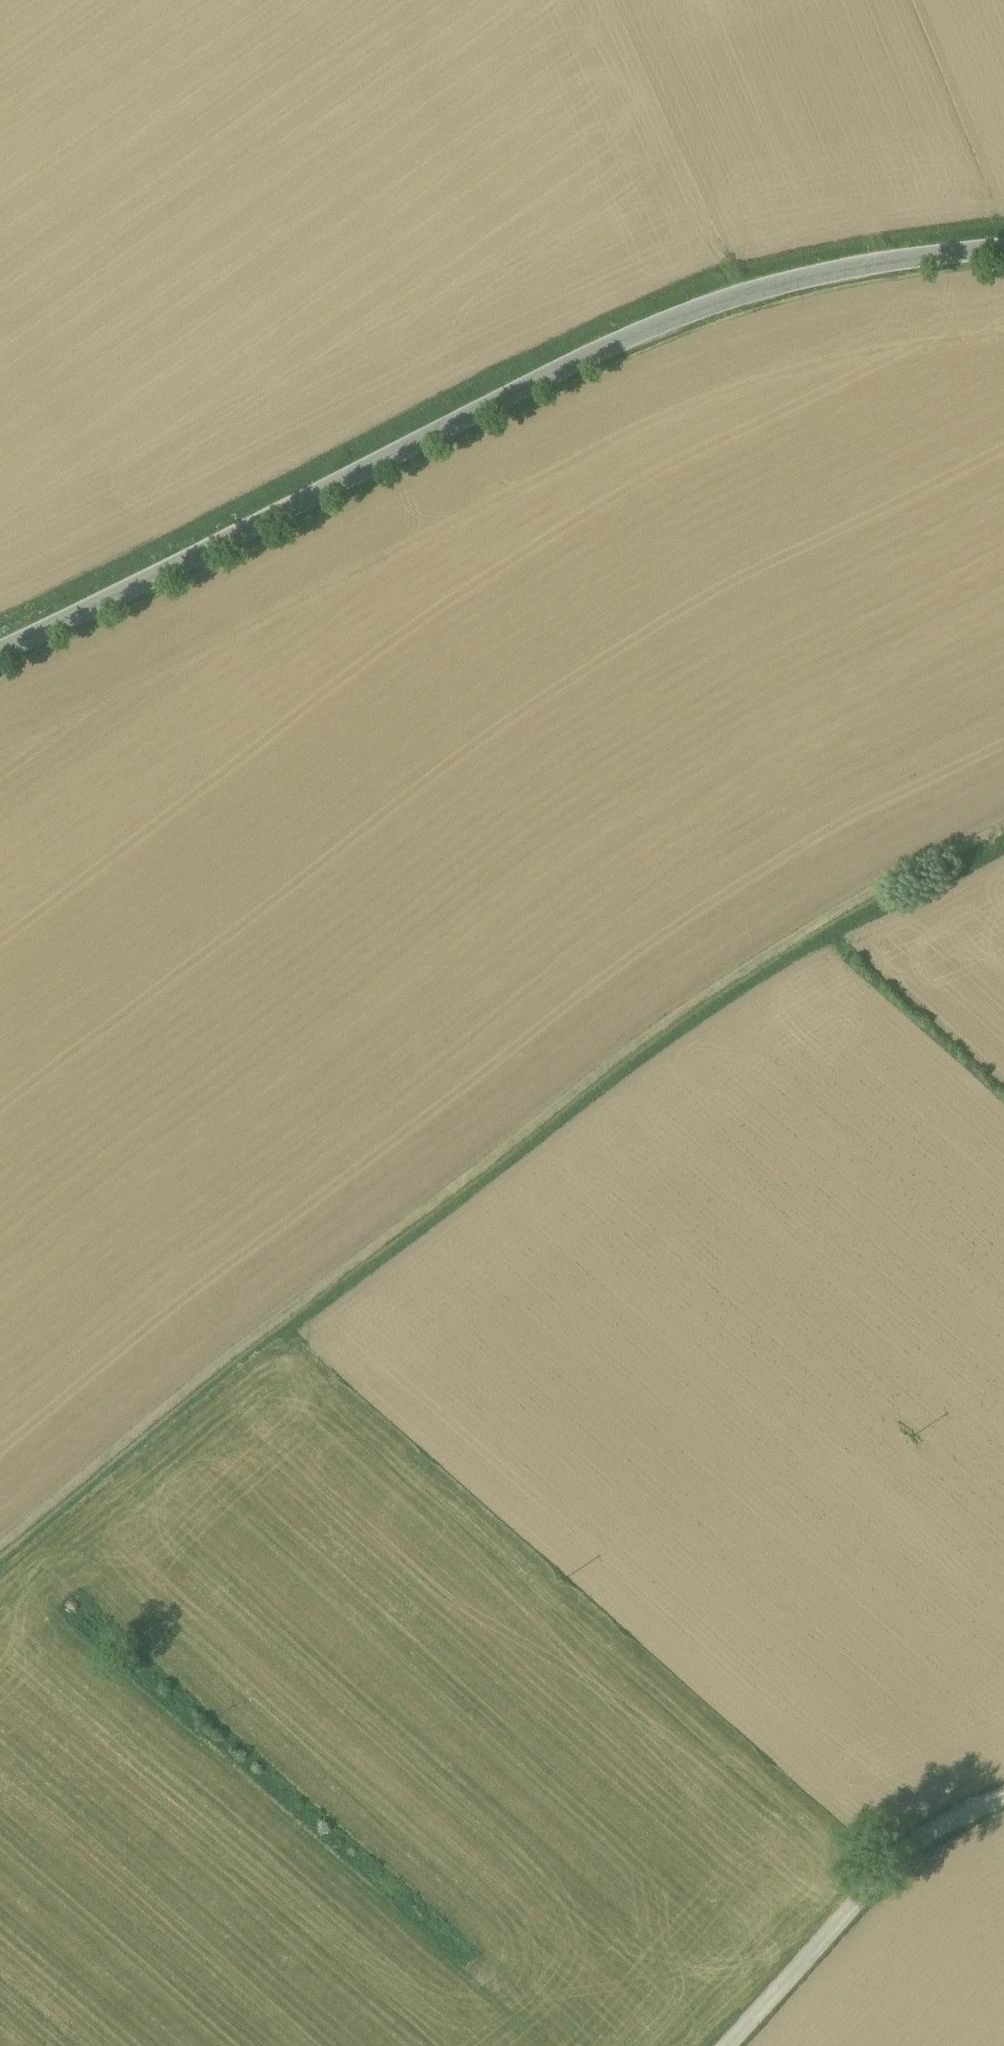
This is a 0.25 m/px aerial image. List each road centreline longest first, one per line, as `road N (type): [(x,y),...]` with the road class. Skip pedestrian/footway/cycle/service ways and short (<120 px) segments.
road 1 (tertiary): [(1003,250),(762,288),(657,325),(0,646)]

